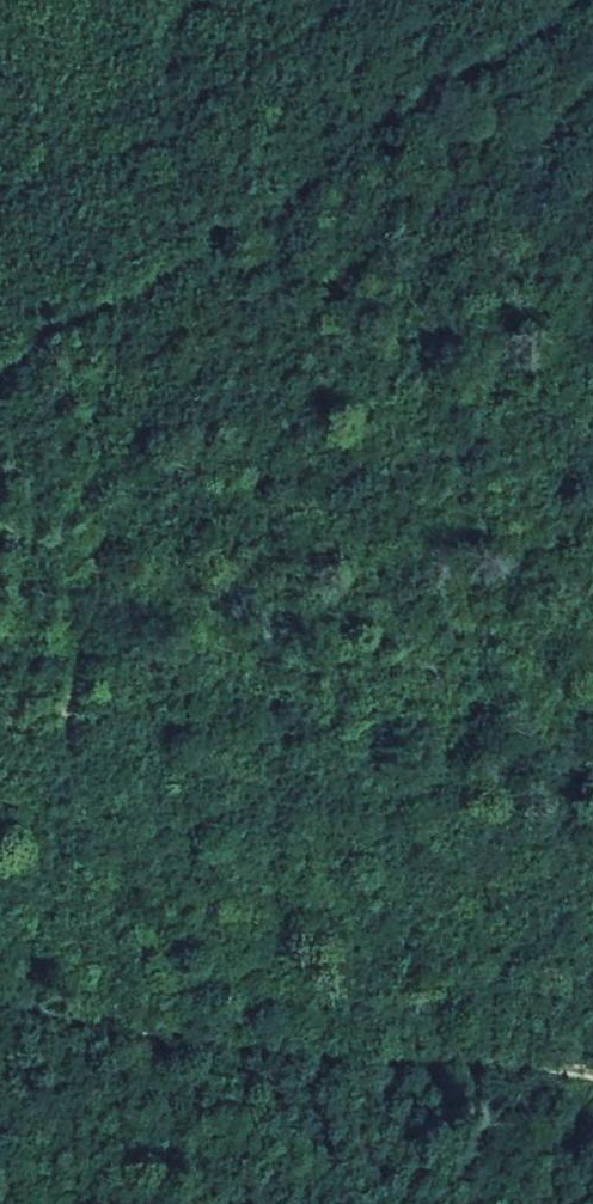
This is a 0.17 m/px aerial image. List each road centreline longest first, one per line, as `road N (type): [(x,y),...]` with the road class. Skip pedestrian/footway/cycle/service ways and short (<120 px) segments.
road 1 (track): [(592,1080),(542,1068),(429,1073),(0,1009)]

